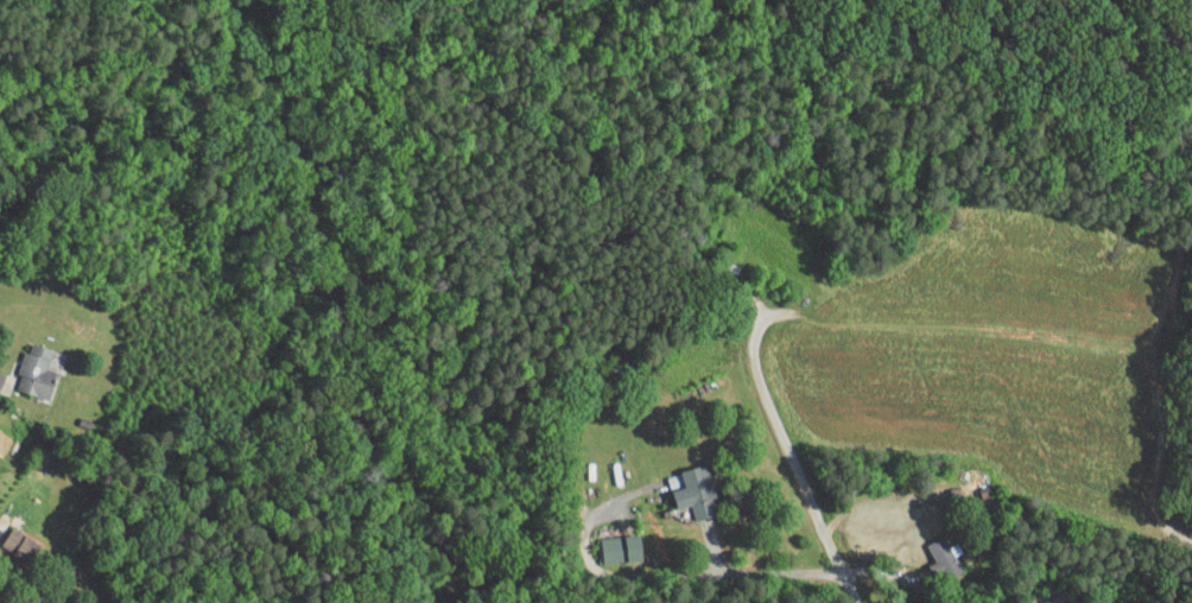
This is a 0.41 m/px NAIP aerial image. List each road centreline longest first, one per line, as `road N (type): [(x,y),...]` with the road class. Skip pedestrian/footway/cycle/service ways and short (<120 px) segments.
road 1 (residential): [(856,602),(765,391),(759,357),(767,311)]

